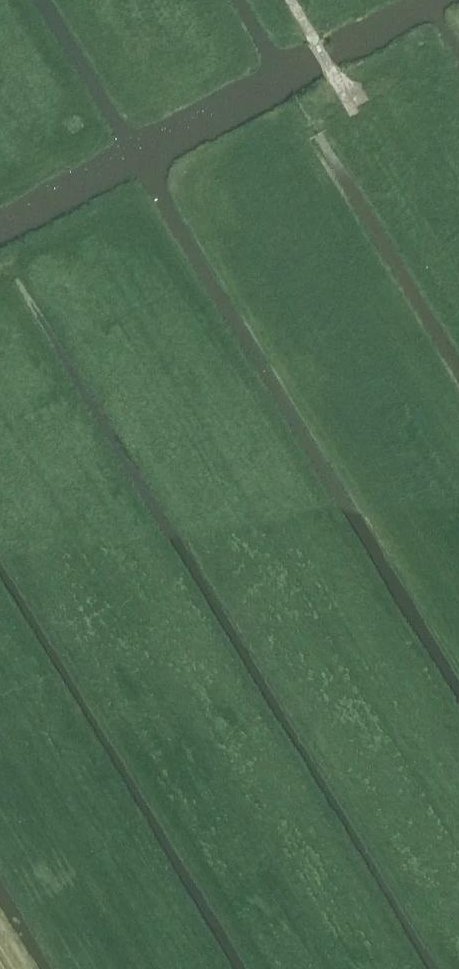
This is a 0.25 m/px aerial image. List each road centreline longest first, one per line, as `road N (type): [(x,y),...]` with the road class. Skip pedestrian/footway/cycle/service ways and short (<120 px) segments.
road 1 (track): [(458,285),(291,0)]

